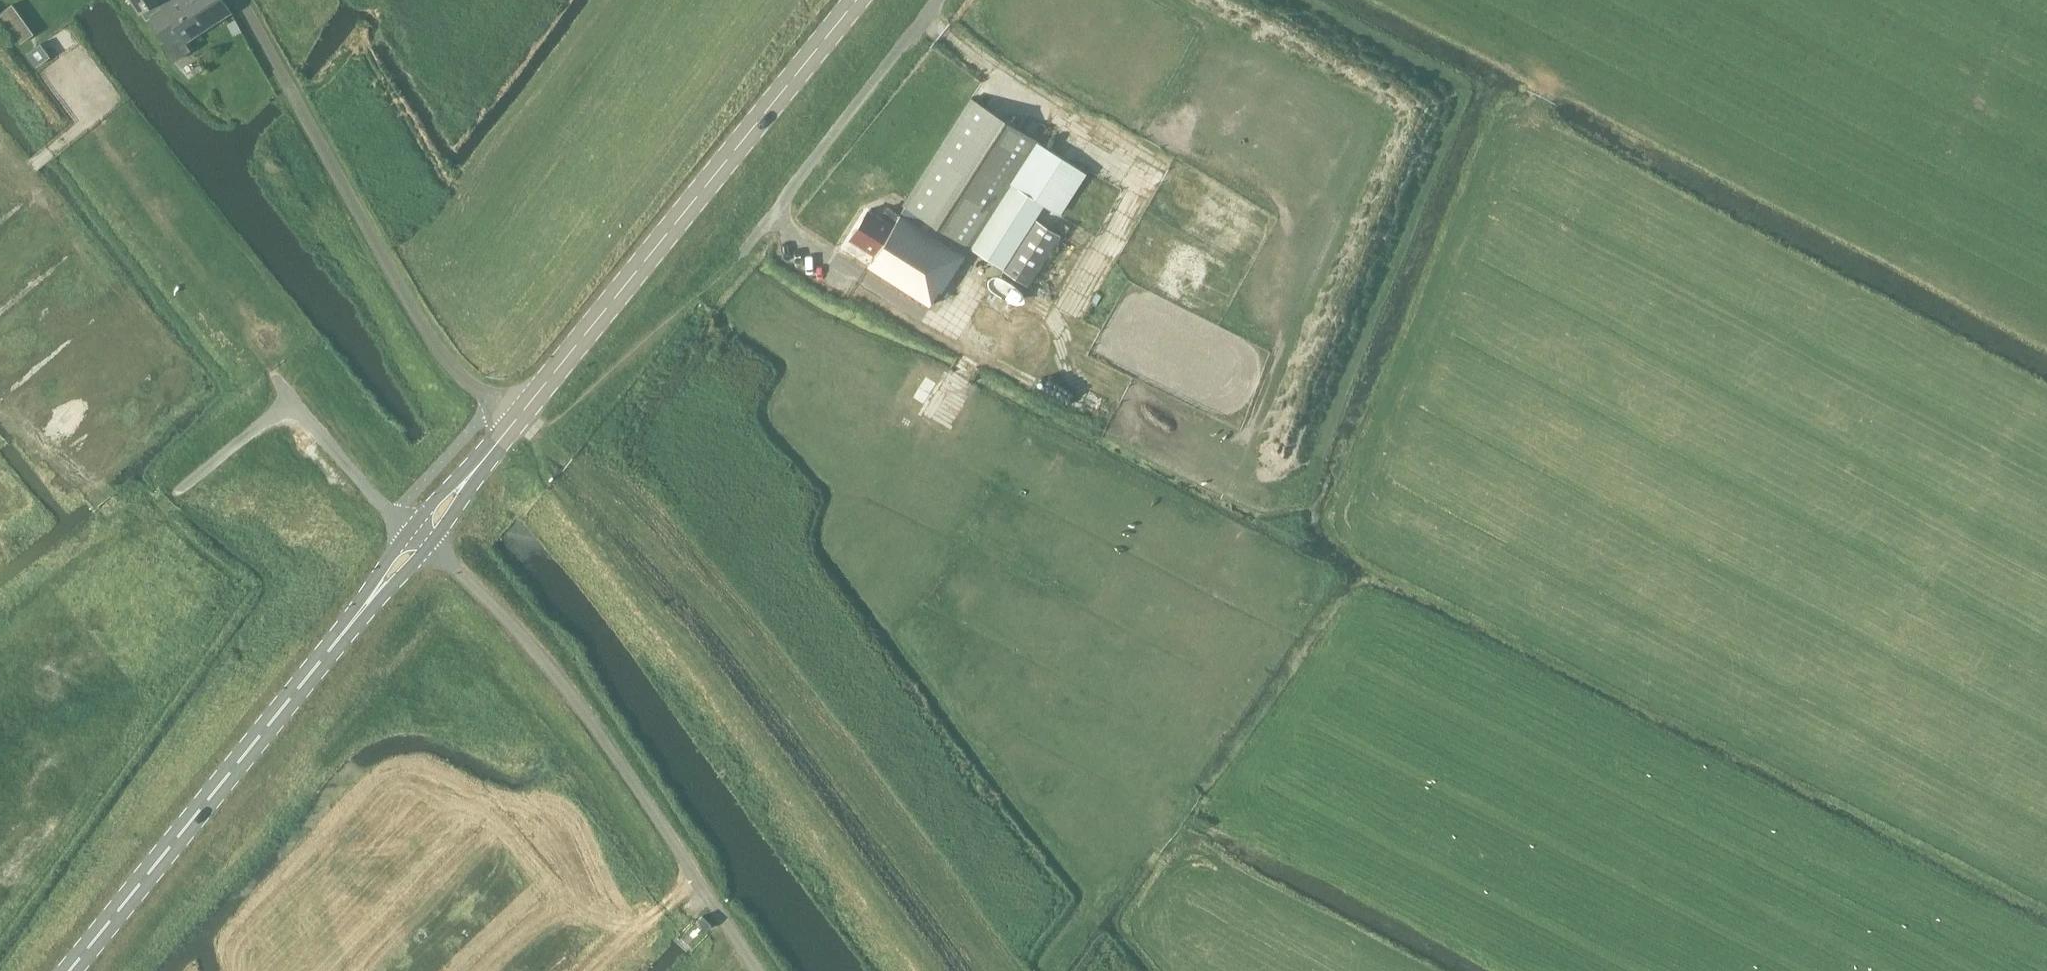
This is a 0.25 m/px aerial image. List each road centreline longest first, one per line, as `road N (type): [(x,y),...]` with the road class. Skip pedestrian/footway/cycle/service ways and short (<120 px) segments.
road 1 (tertiary): [(515,420),(856,0)]
road 2 (unclassified): [(760,970),(547,666),(429,544)]
road 3 (tertiary): [(68,970),(365,604)]
road 4 (unclassified): [(515,420),(466,382),(427,335),(285,82)]
road 5 (track): [(596,970),(699,880)]

